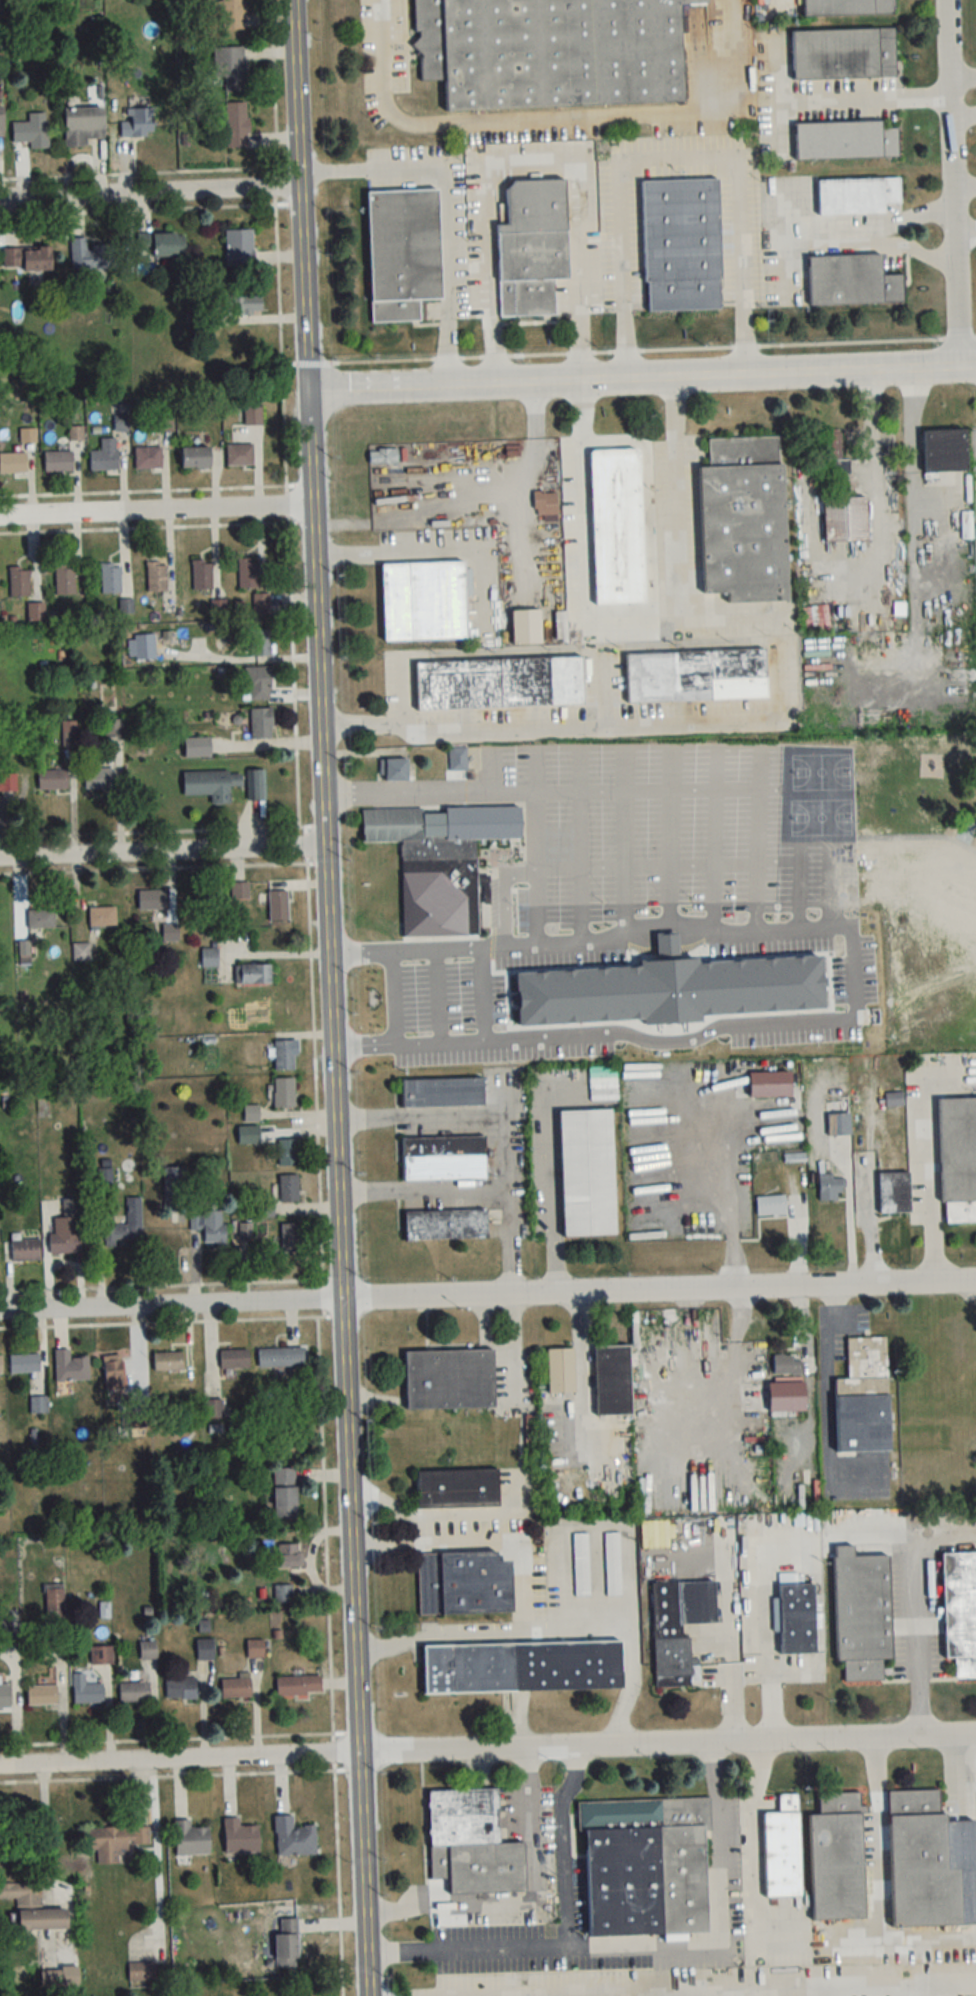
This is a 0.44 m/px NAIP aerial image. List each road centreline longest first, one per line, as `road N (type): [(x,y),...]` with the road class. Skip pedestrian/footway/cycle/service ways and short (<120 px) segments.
road 1 (residential): [(368,1995),(292,0)]
road 2 (residential): [(309,394),(975,367)]
road 3 (residential): [(344,1299),(975,1280)]
road 4 (residential): [(361,1756),(975,1737)]
road 5 (residential): [(446,1995),(975,1983)]
road 6 (residential): [(958,368),(947,0)]
road 7 (residential): [(0,1767),(361,1756)]
road 8 (residential): [(0,1312),(344,1299)]
road 9 (residential): [(326,851),(0,861)]
road 10 (residential): [(313,506),(0,516)]
road 11 (residential): [(0,198),(299,183)]

